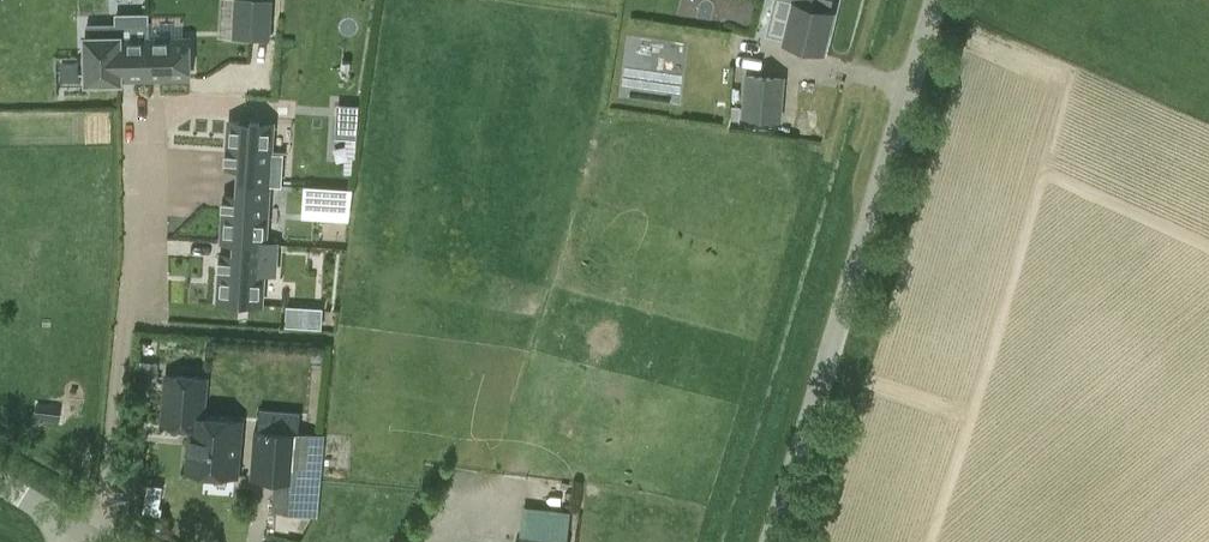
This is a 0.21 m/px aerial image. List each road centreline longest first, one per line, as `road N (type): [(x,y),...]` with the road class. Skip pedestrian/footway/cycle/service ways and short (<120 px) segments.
road 1 (unclassified): [(776,541),(946,0)]

